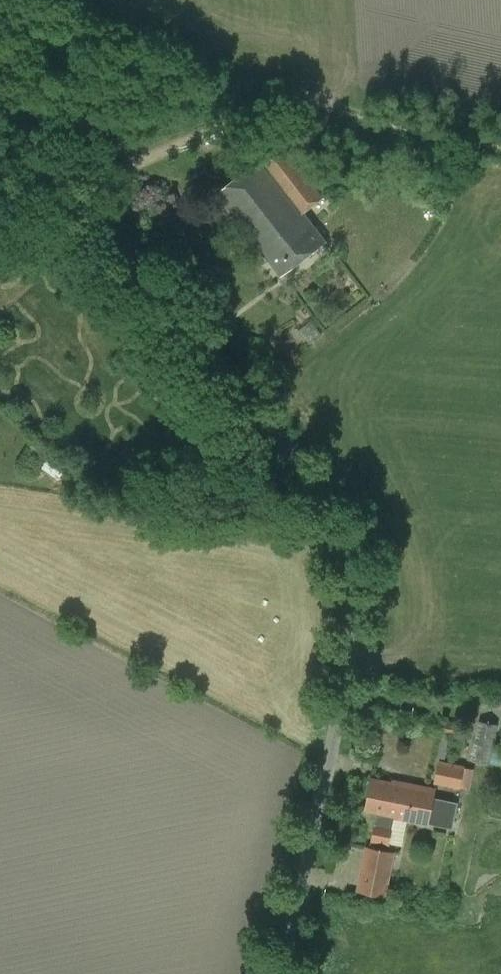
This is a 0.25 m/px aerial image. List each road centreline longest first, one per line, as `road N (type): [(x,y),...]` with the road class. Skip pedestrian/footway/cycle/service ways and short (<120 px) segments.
road 1 (unclassified): [(278,973),(335,726),(345,601),(332,529),(291,439),(70,194),(0,104)]
road 2 (track): [(309,104),(270,105),(70,194)]

